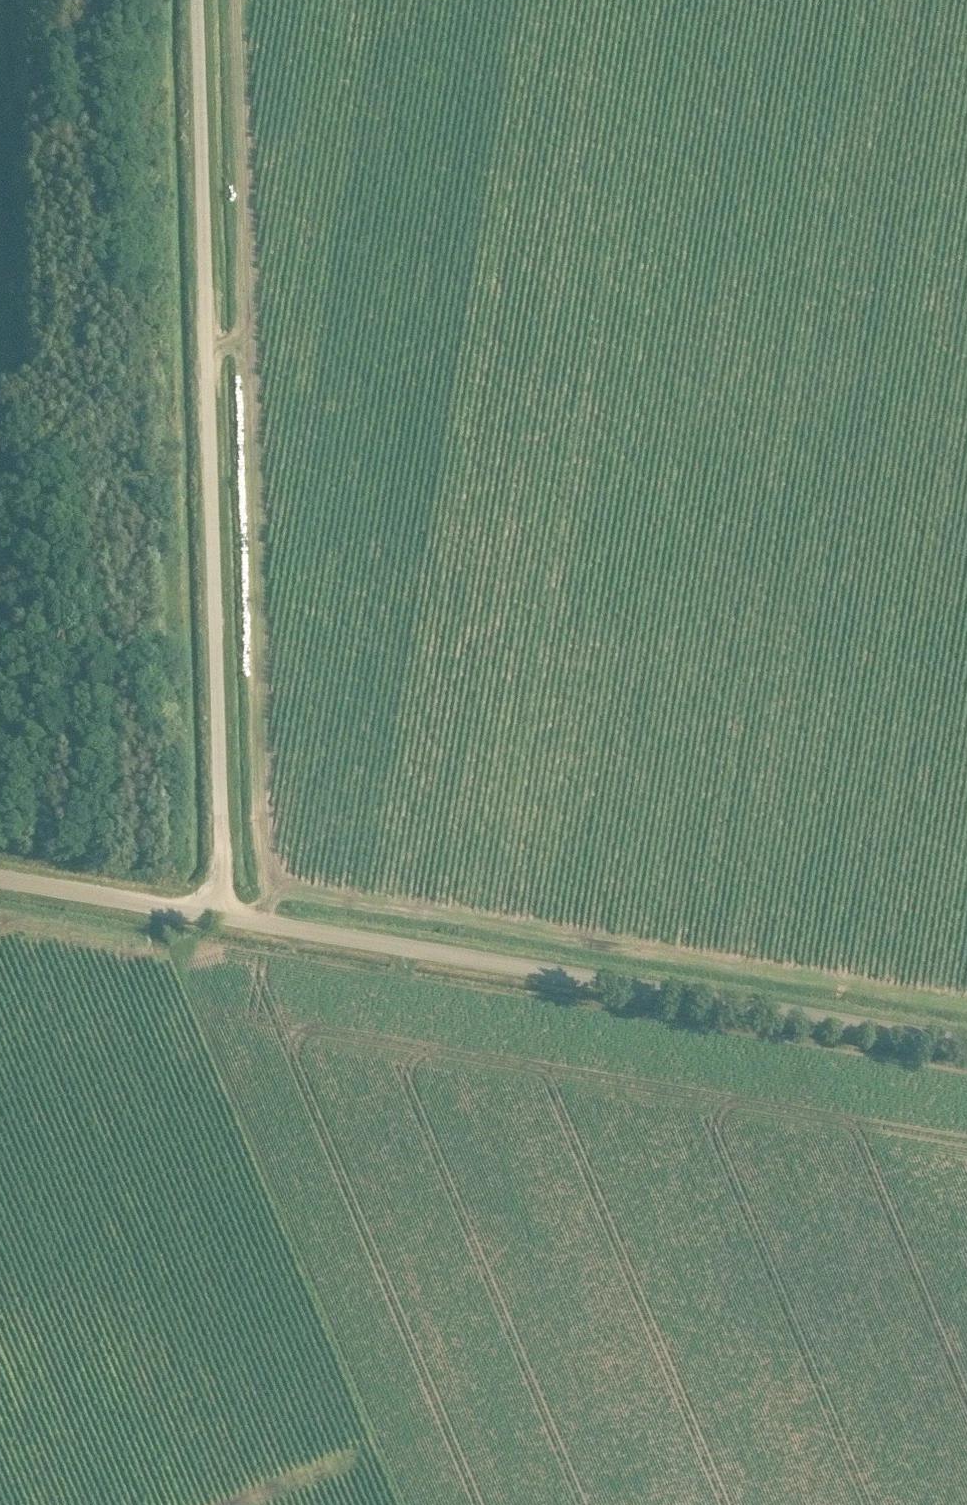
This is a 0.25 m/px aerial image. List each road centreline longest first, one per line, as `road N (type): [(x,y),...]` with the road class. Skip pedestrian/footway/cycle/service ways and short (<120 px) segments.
road 1 (unclassified): [(217,916),(221,814),(197,0)]
road 2 (unclassified): [(966,1042),(217,916)]
road 3 (unclassified): [(217,916),(0,879)]

